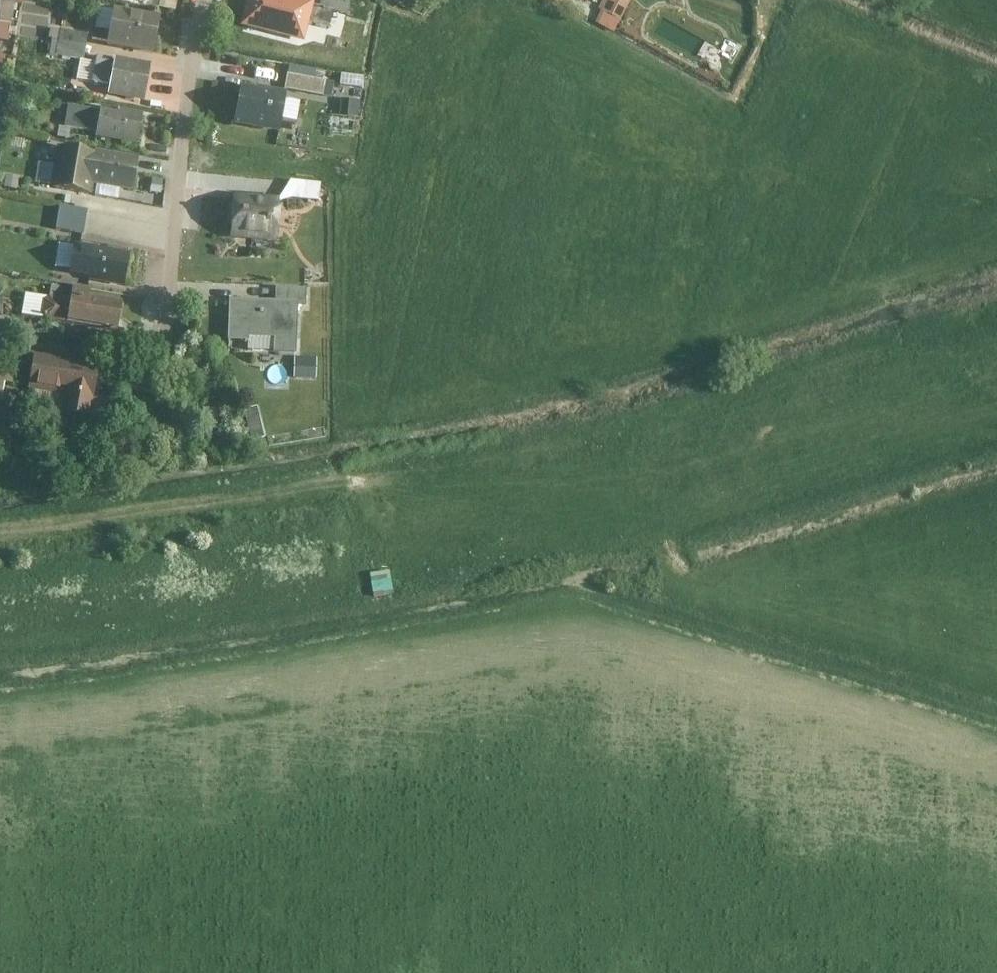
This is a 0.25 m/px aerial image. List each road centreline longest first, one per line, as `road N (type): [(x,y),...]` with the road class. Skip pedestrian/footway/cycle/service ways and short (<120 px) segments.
road 1 (track): [(0,531),(192,504),(380,495)]
road 2 (residential): [(206,0),(190,67),(160,365)]
road 3 (track): [(184,155),(301,164),(350,194)]

